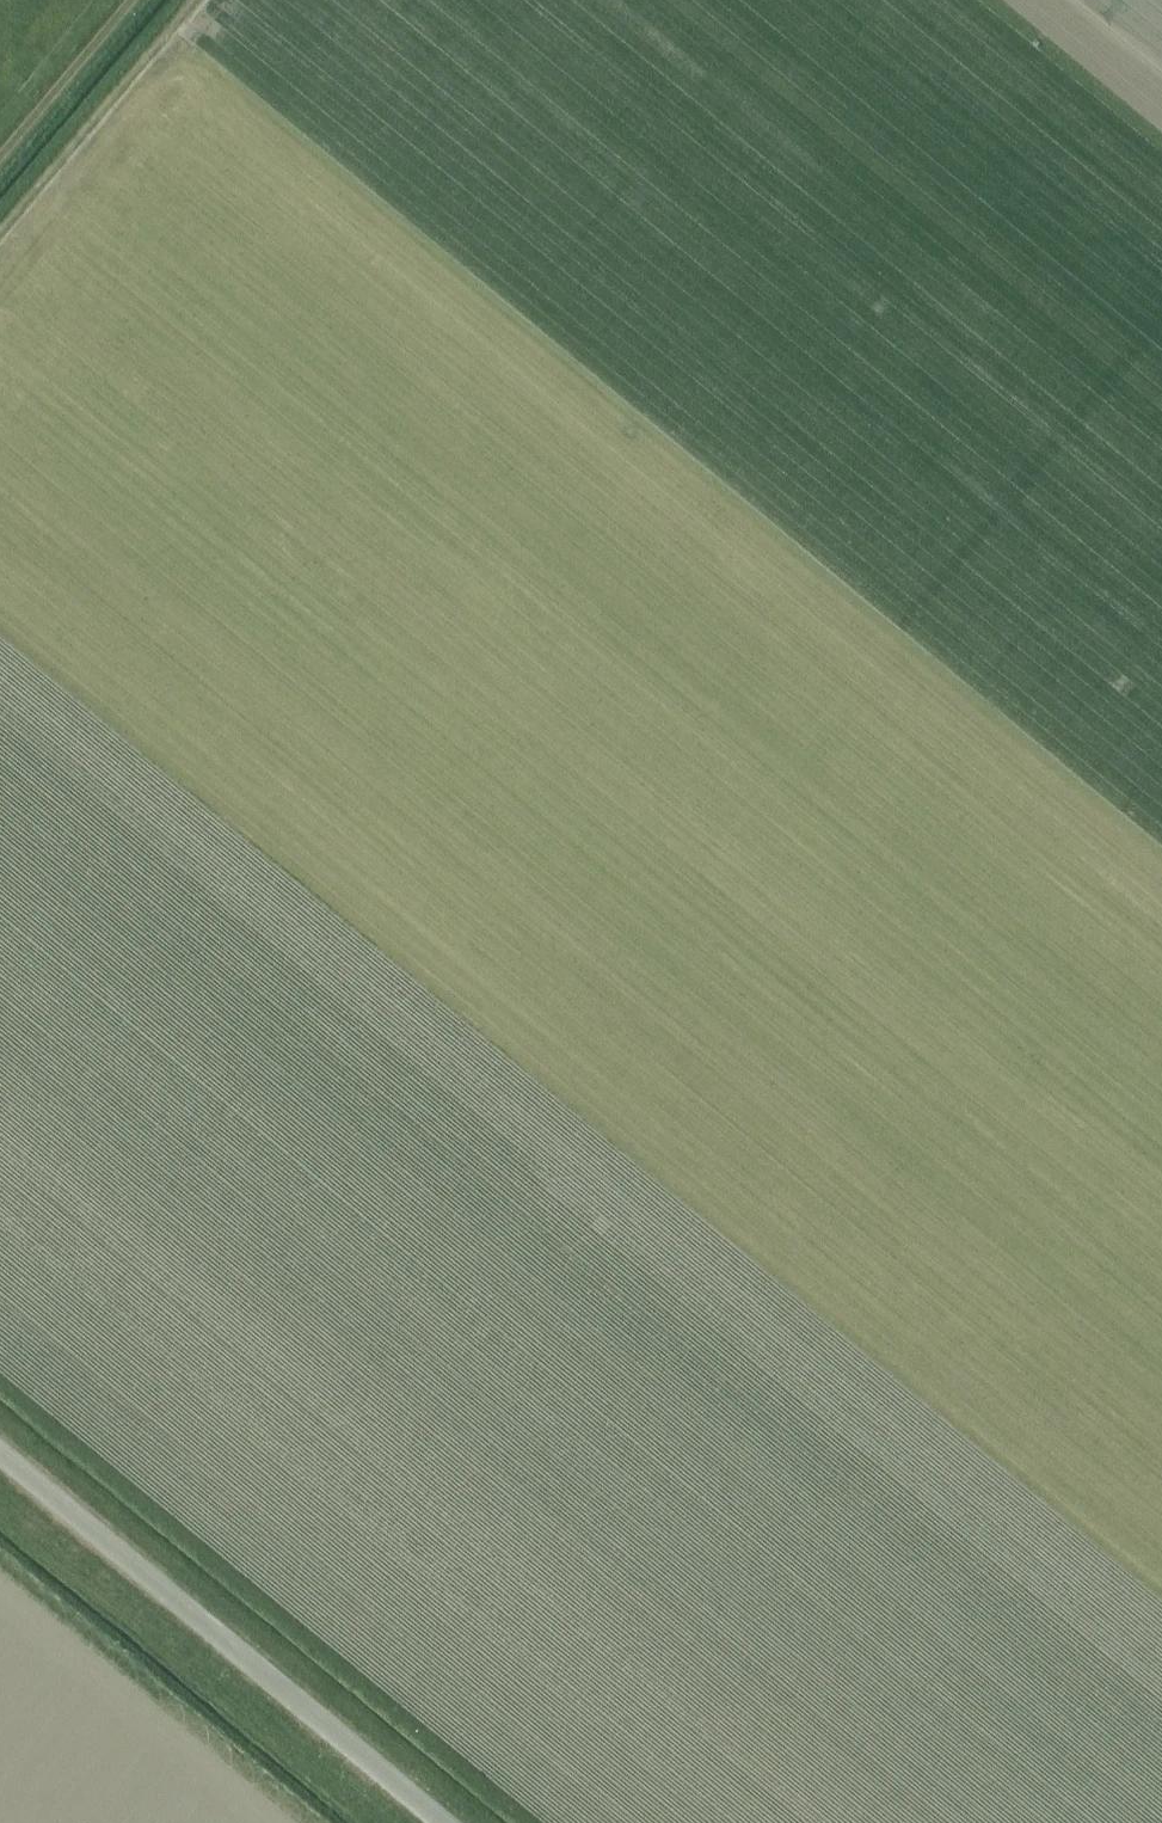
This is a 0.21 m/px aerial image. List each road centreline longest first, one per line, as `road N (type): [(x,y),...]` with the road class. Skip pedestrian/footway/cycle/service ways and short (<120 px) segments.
road 1 (unclassified): [(445,1822),(0,1451)]
road 2 (track): [(0,158),(133,0)]

